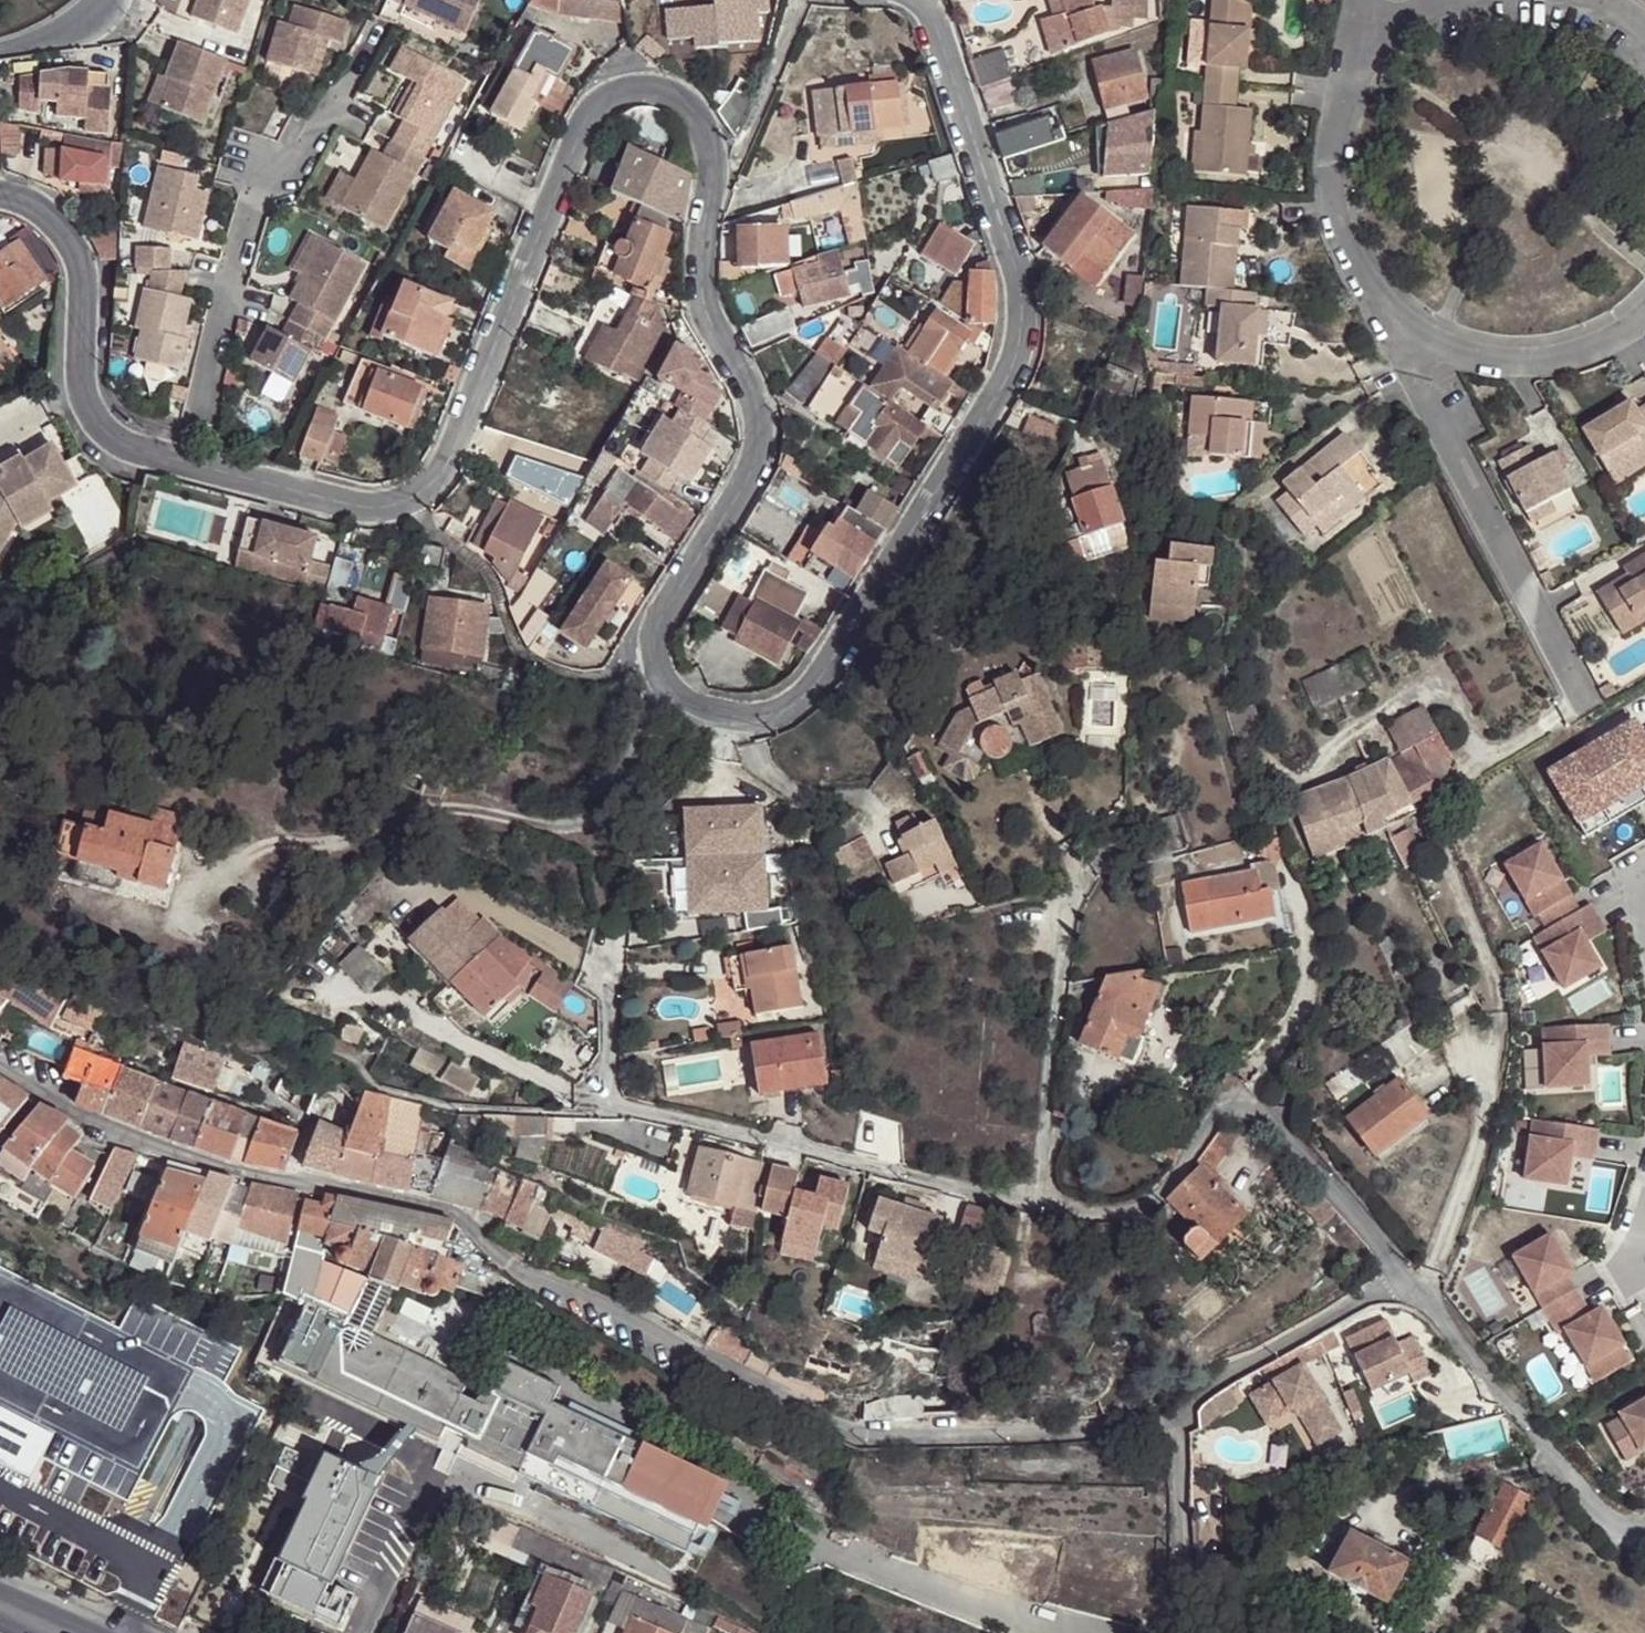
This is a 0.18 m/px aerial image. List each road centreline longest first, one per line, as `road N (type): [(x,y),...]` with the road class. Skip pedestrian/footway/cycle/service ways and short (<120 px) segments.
road 1 (residential): [(0,191),(36,200),(64,223),(86,290),(90,403),(116,440),(365,507),(392,506),(434,486),(446,469),(584,113),(626,85),(671,85),(696,105),(706,130),(703,295),(766,434),(761,460),(661,619),(652,658),(665,692),(713,716),(757,715),(802,694),(864,617),(1011,366),(1022,305),(1004,213),(923,0)]
road 2 (residential): [(0,1070),(113,1133),(244,1175),(446,1212),(543,1282),(859,1435),(1174,1418)]
road 3 (residential): [(1234,1093),(1156,1197),(1116,1214),(1034,1205),(595,1098)]
road 4 (residential): [(1348,72),(1333,140),(1335,235),(1388,323),(1482,358),(1541,362),(1644,320)]
road 5 (residential): [(1401,1273),(1614,1523),(1644,1526)]
road 6 (residential): [(1174,1418),(1230,1371),(1401,1273)]
road 7 (residential): [(1280,861),(1298,924),(1300,994),(1234,1093)]
road 8 (residential): [(1234,1093),(1295,1146),(1401,1273)]
road 9 (residential): [(1174,1418),(1183,1578),(1176,1632)]
road 10 (residential): [(1440,0),(1377,31),(1348,72)]
road 11 (residential): [(107,0),(55,34),(0,45)]

